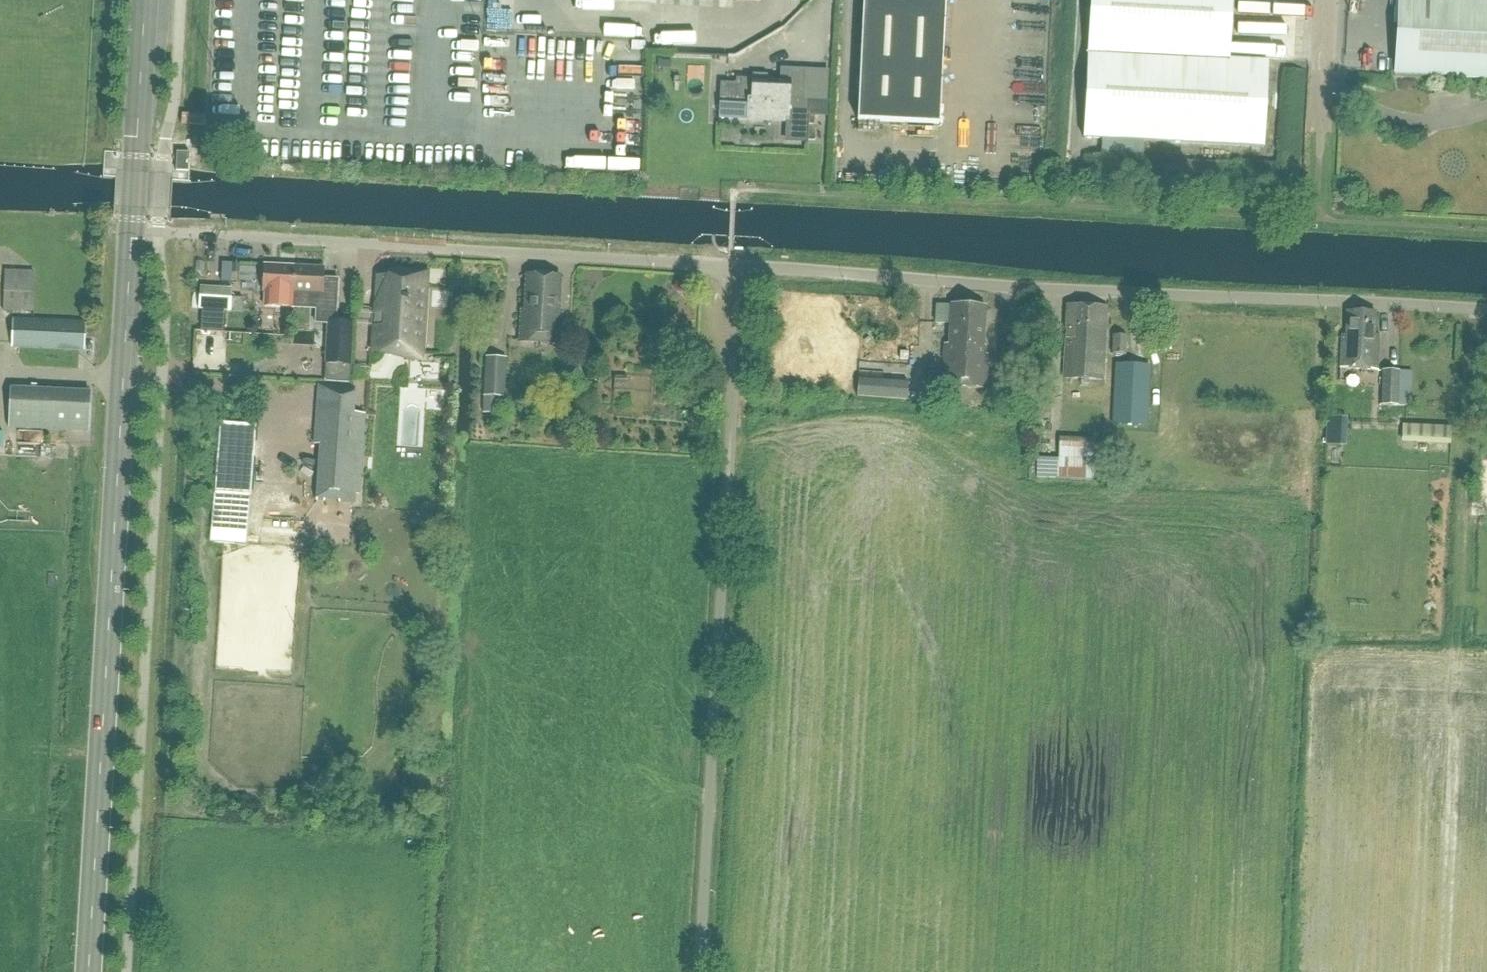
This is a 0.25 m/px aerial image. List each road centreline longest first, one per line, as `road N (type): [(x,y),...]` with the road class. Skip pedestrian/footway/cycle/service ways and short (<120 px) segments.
road 1 (primary): [(87,971),(147,0)]
road 2 (unclassified): [(1486,311),(731,267)]
road 3 (unclassified): [(702,971),(732,414),(731,267)]
road 4 (residential): [(731,267),(196,235)]

